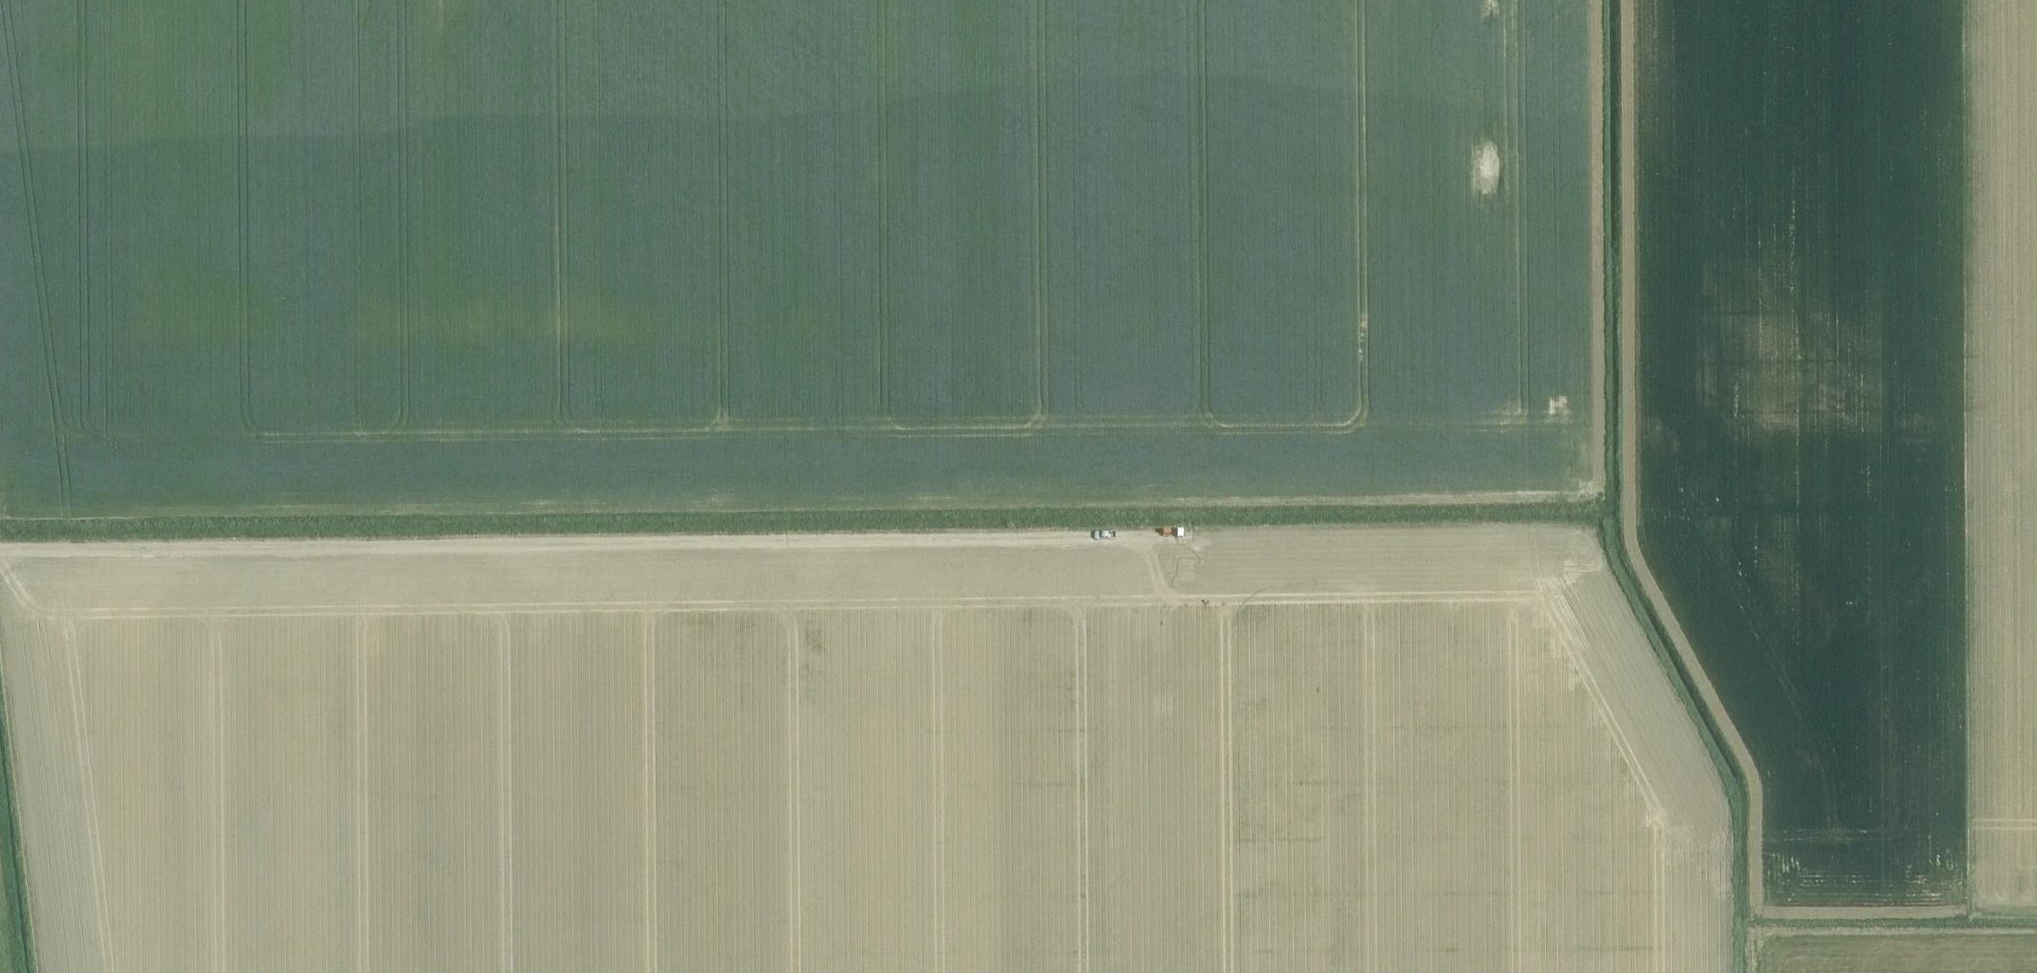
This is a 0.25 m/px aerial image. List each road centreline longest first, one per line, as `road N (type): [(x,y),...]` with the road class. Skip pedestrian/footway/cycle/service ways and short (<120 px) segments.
road 1 (track): [(1093,538),(0,550)]

